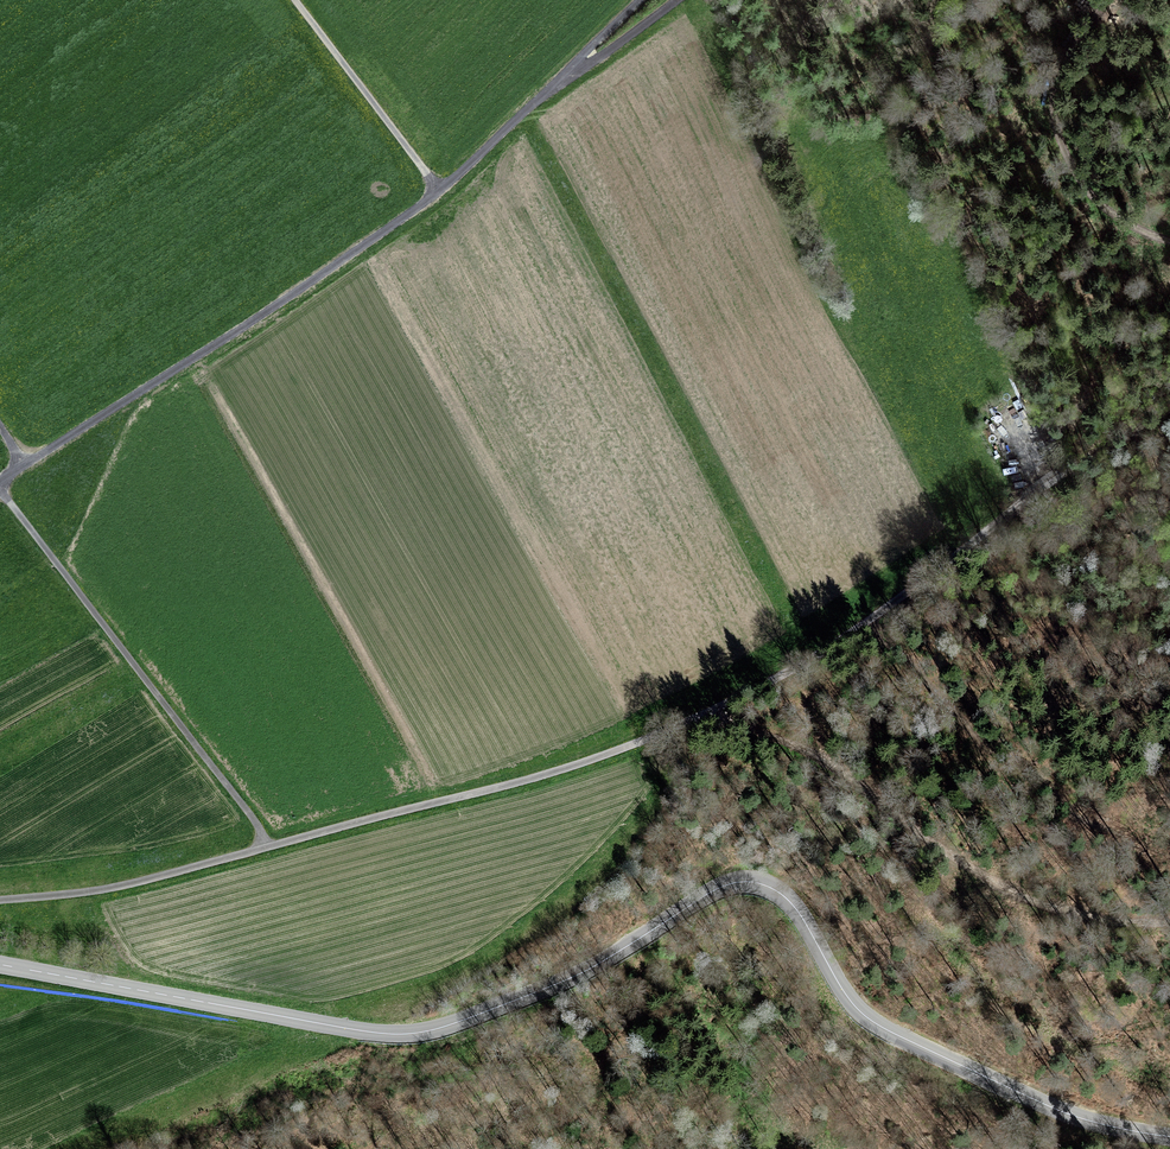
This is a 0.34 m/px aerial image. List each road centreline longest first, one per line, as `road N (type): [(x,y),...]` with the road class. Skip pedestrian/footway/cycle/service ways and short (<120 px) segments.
road 1 (tertiary): [(0,964),(340,1027),(413,1033),(574,976),(718,889),(754,882),(795,907),(846,995),(872,1021),(1058,1110),(1169,1137)]
road 2 (track): [(701,715),(505,786),(136,880),(0,895)]
road 3 (track): [(657,735),(689,753),(758,763),(786,779),(1014,1018),(1099,1063),(1169,1084)]
road 4 (track): [(701,715),(826,650),(1169,408)]
road 5 (track): [(1169,922),(1092,919),(1022,897),(816,754),(701,715)]
road 6 (track): [(264,844),(0,494)]
road 7 (track): [(1108,0),(1075,36),(1062,67),(1056,98),(1066,160),(1105,211),(1169,240)]
road 8 (track): [(674,0),(539,97),(449,183)]
road 9 (track): [(436,193),(294,0)]
road 10 (track): [(539,97),(637,0)]

